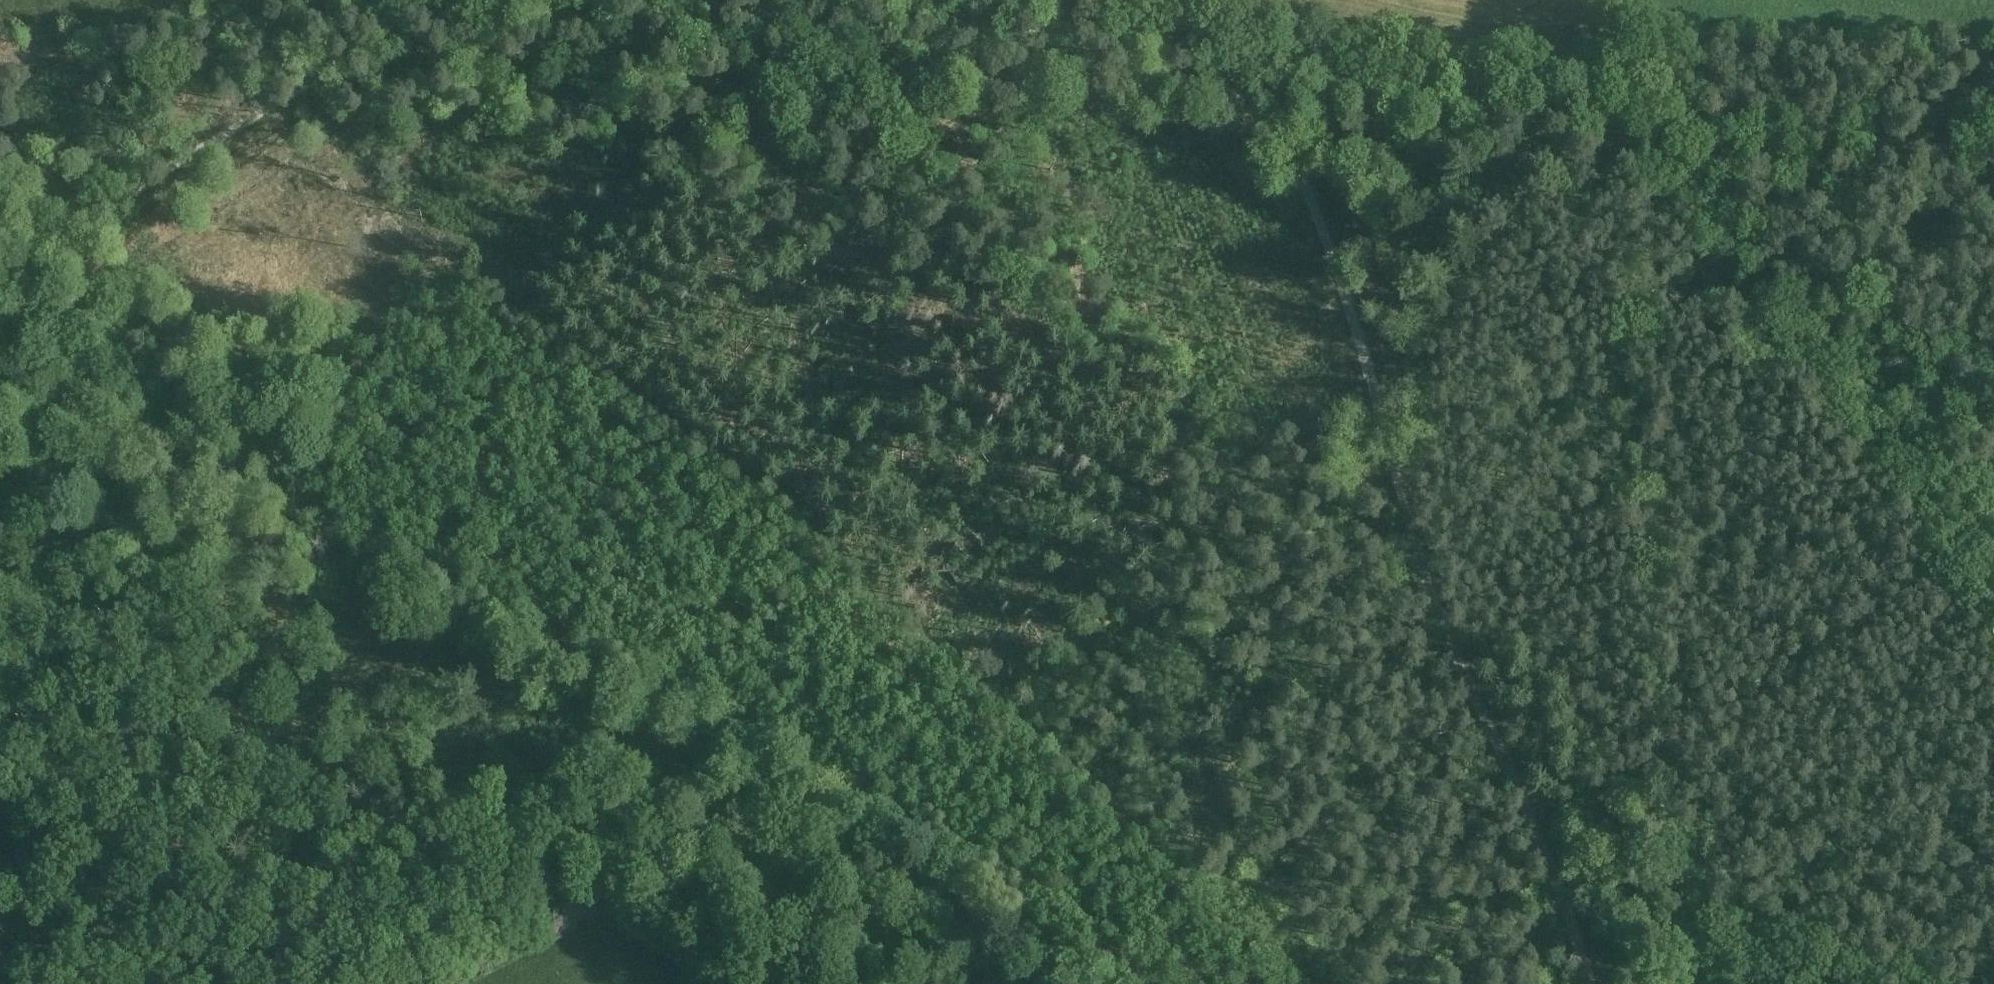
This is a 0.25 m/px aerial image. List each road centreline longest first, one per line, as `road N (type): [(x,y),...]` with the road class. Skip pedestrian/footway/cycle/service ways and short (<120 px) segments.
road 1 (track): [(1227,62),(1326,235),(1443,631),(1557,890),(1589,983)]
road 2 (track): [(1993,156),(1826,137),(1619,128),(1227,62)]
road 3 (track): [(477,0),(366,51),(0,263)]
road 4 (track): [(1227,62),(907,0)]

